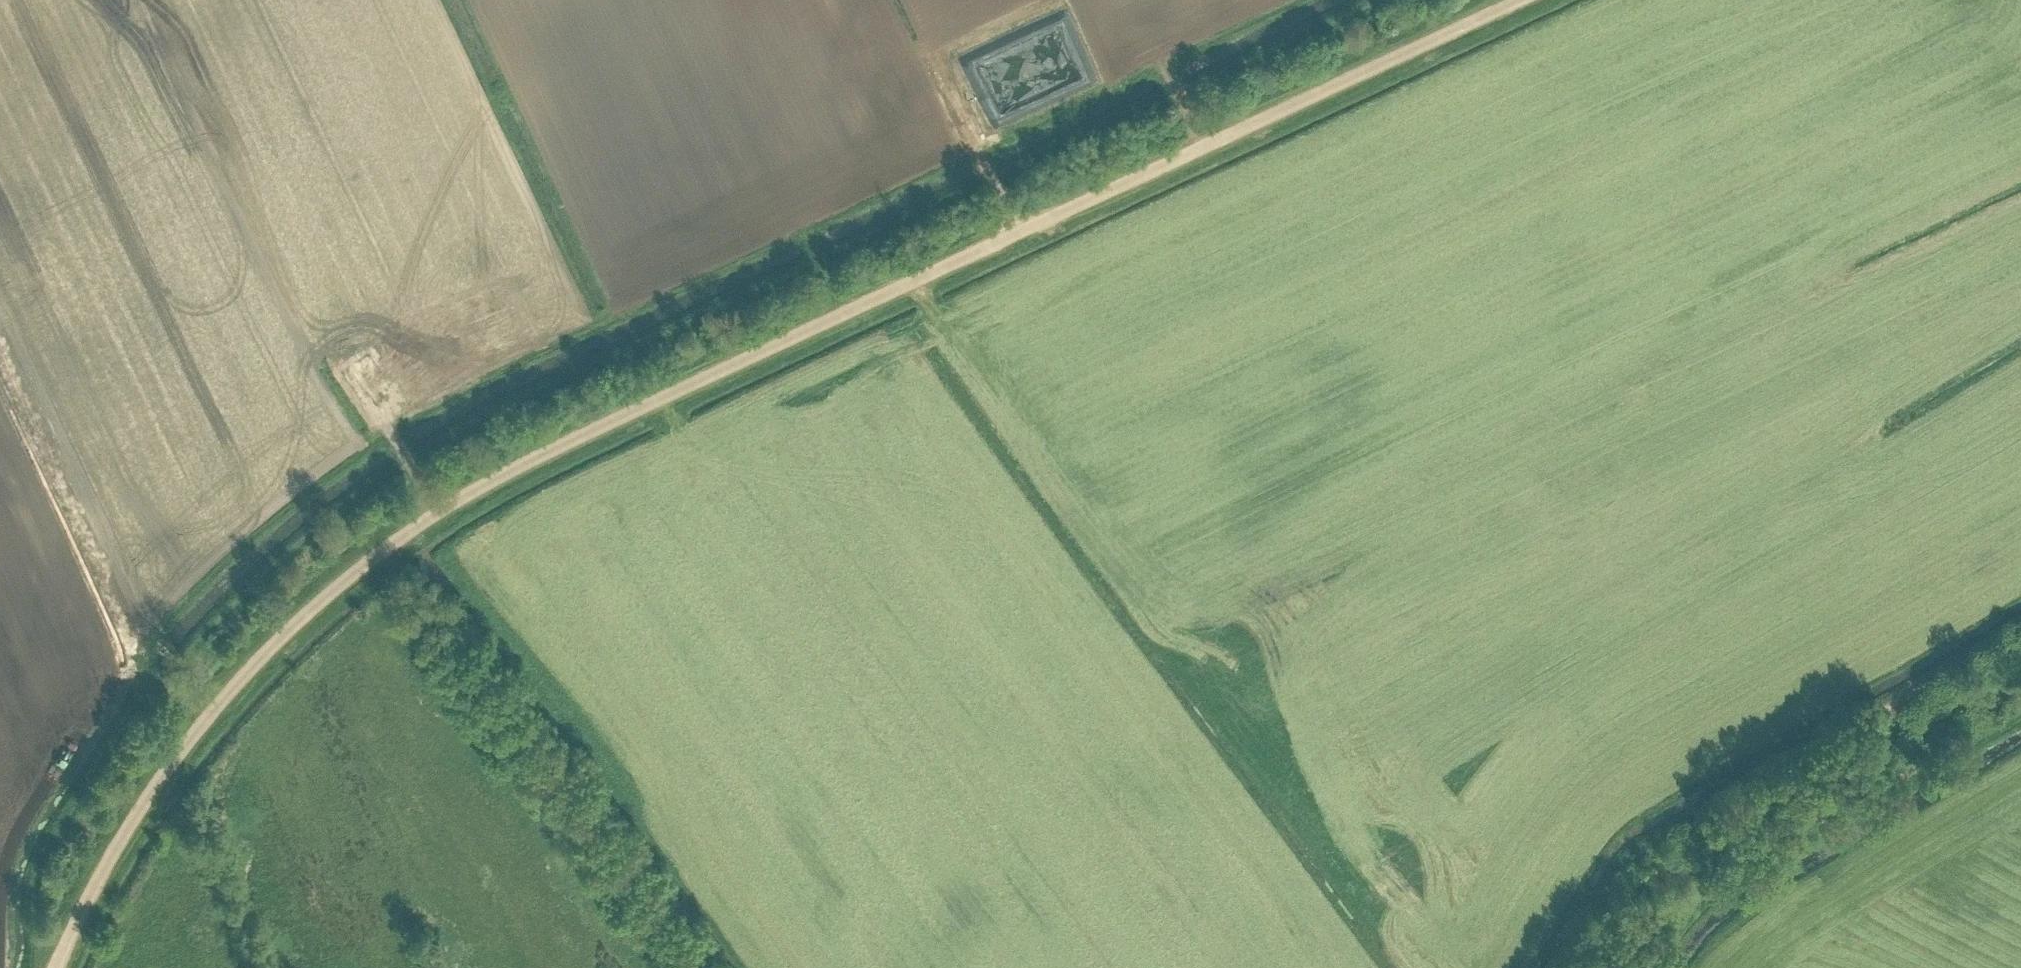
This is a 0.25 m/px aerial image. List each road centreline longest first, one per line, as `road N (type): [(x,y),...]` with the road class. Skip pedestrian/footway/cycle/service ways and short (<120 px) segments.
road 1 (unclassified): [(55,967),(99,870),(168,764),(256,659),(377,554),(501,473),(1518,0)]

